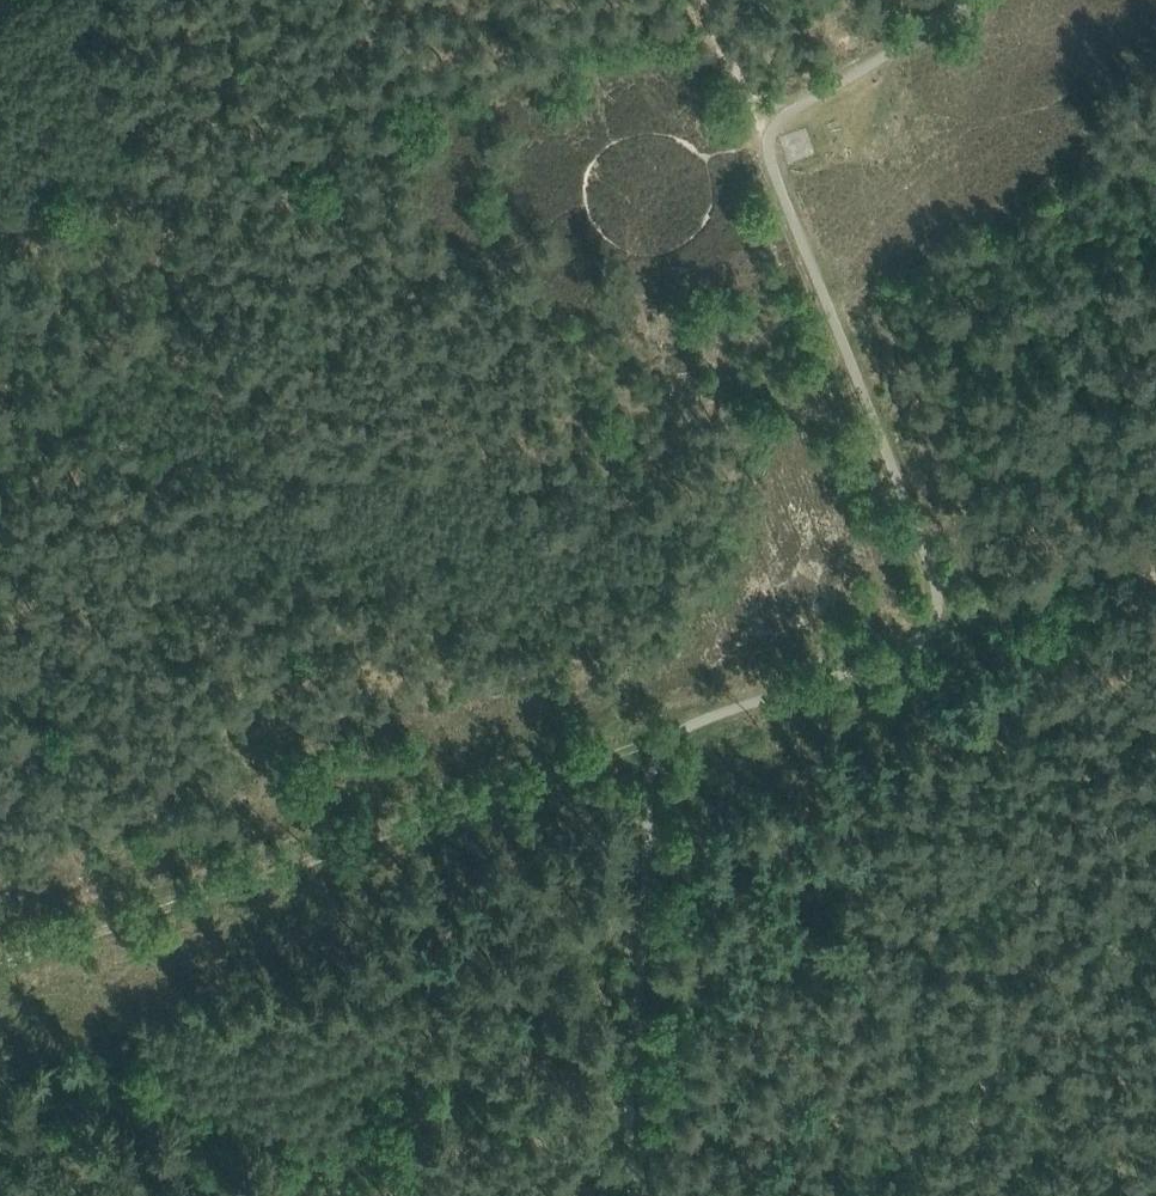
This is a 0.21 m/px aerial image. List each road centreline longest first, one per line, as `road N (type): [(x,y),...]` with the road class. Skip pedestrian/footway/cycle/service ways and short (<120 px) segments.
road 1 (track): [(712,712),(0,950)]
road 2 (track): [(1155,579),(1093,574),(931,631)]
road 3 (track): [(765,137),(710,0)]

